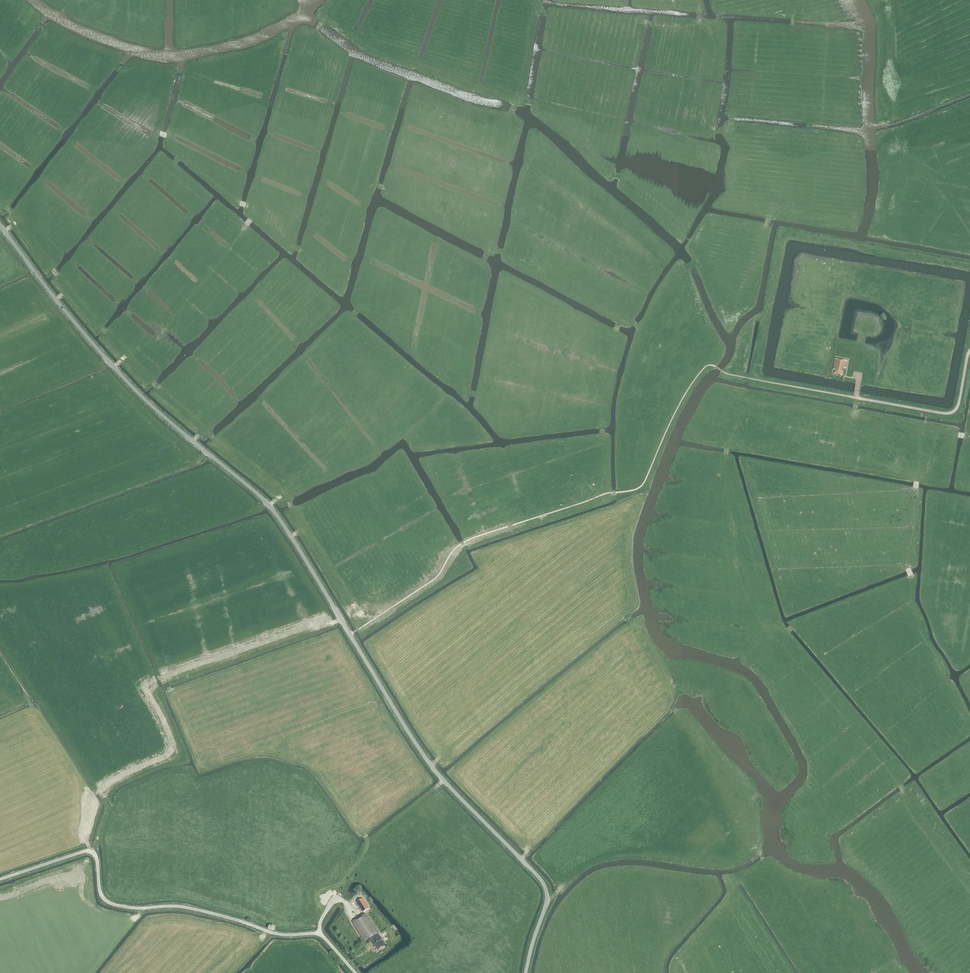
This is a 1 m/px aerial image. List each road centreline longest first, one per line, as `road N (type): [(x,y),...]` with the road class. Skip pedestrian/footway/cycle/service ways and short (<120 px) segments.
road 1 (unclassified): [(525,972),(546,898),(540,881),(431,766),(275,512),(124,379),(0,226)]

